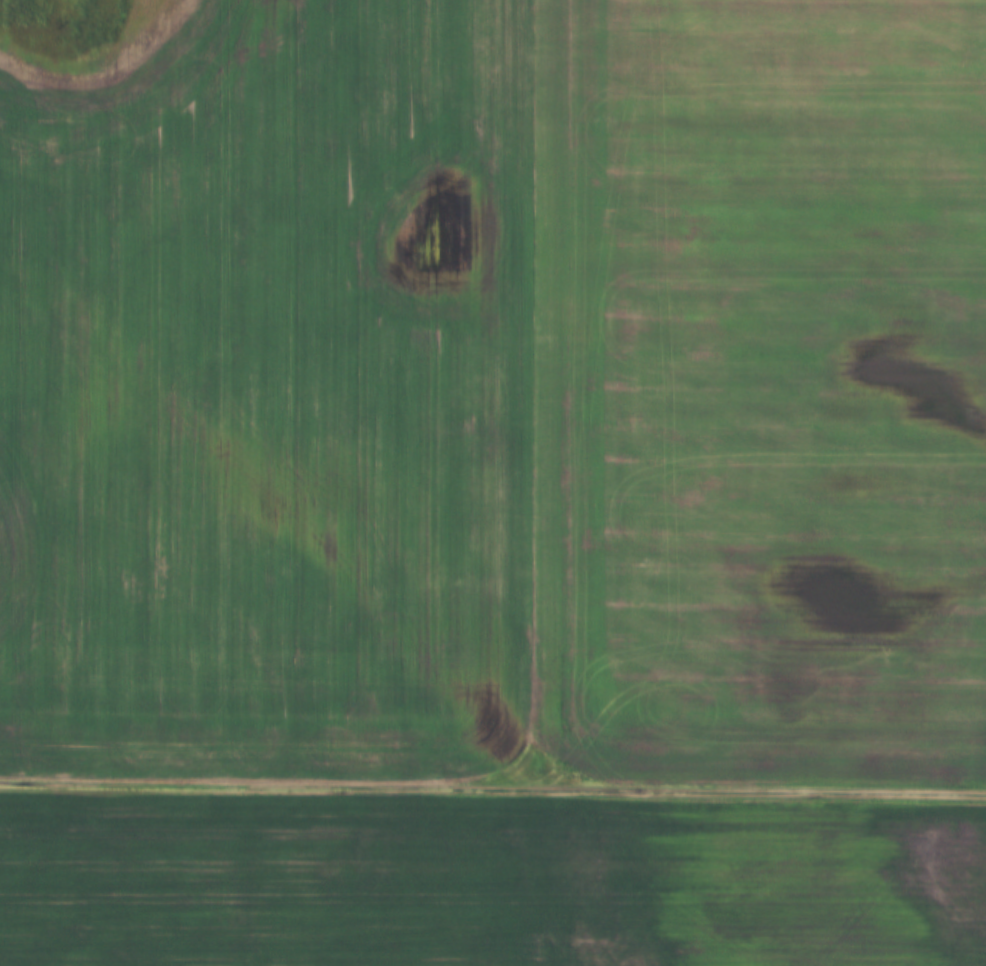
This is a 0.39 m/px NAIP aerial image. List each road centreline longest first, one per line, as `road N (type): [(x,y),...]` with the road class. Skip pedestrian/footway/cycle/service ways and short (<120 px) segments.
road 1 (track): [(985,786),(0,777)]

